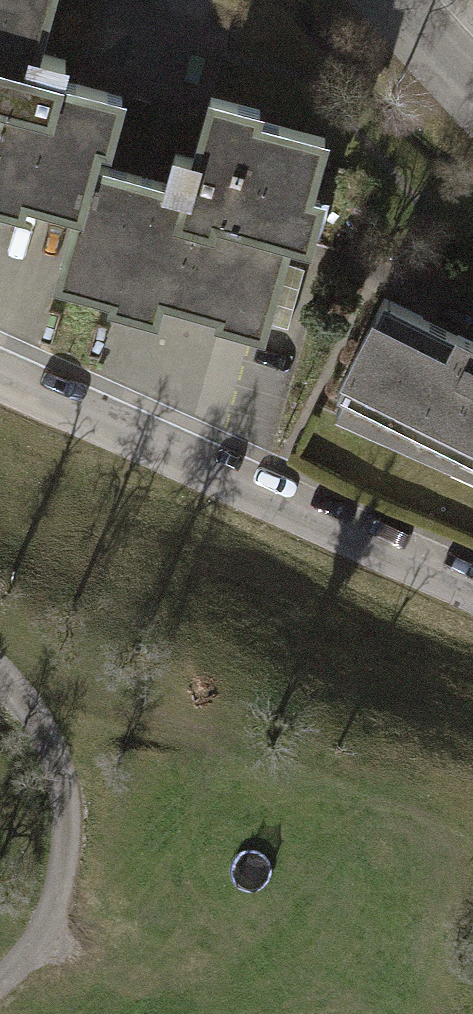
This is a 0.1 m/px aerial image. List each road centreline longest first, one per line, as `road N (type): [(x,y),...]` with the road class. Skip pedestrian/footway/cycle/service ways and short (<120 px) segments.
road 1 (residential): [(0,374),(472,586)]
road 2 (track): [(0,674),(51,742),(69,830),(49,911),(0,980)]

